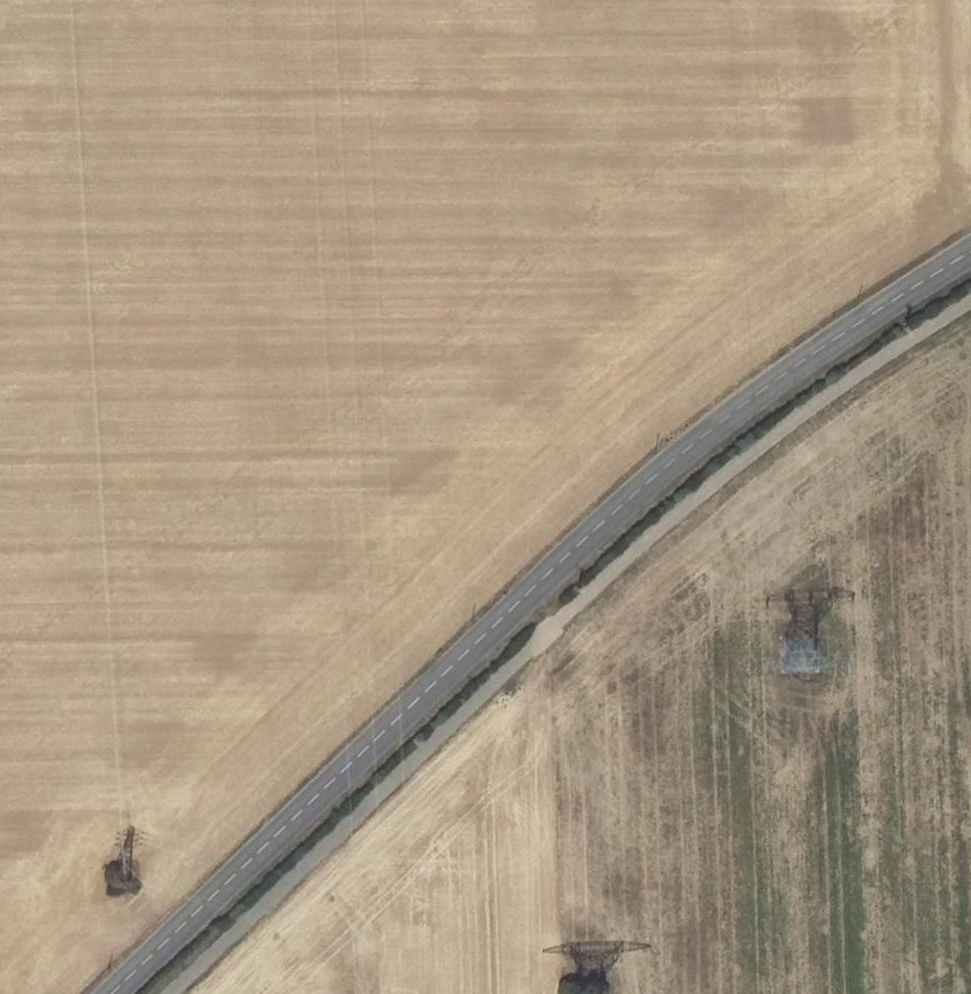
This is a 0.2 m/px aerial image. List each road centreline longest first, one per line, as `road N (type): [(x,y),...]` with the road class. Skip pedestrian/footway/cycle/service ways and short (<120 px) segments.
road 1 (tertiary): [(111,993),(740,407),(970,247)]

